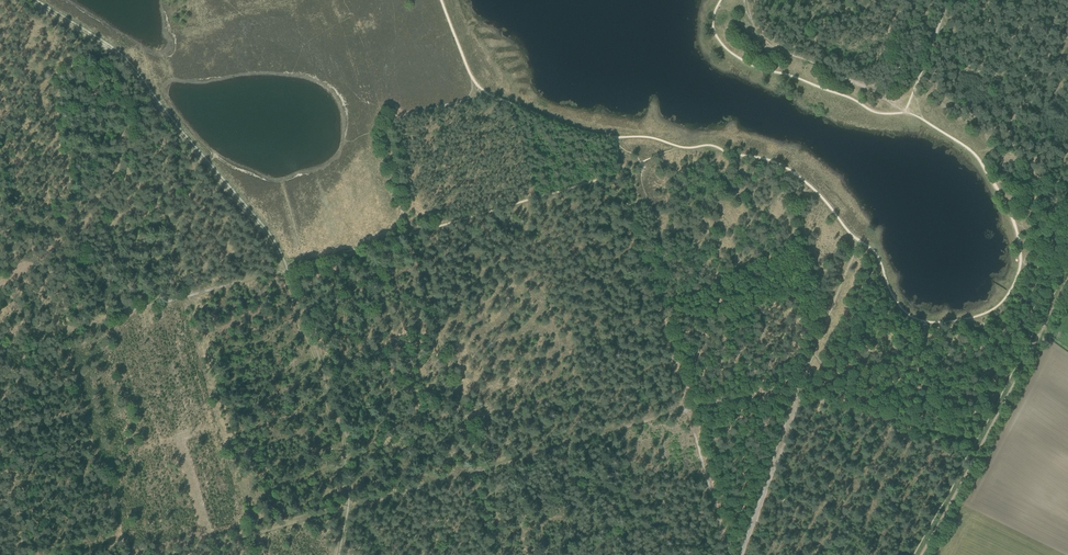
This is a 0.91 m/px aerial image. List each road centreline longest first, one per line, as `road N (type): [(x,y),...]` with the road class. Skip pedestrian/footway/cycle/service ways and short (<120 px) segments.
road 1 (track): [(171,554),(688,406)]
road 2 (track): [(922,554),(1067,276)]
road 3 (track): [(442,0),(479,87),(560,123),(679,147)]
road 4 (track): [(679,147),(618,173),(428,226)]
road 5 (track): [(720,0),(717,37),(738,59),(868,110),(908,112)]
road 6 (track): [(1022,268),(988,312),(915,321),(886,286),(873,252),(855,239)]
road 7 (track): [(855,239),(823,200),(770,160),(709,145),(679,147)]
road 8 (track): [(1022,268),(1008,209),(976,154),(908,112)]
road 9 (track): [(855,239),(811,353)]

